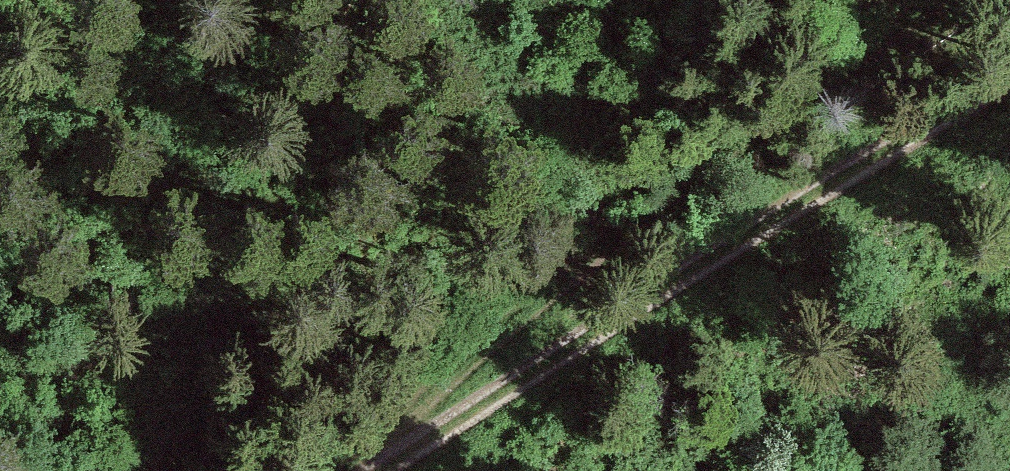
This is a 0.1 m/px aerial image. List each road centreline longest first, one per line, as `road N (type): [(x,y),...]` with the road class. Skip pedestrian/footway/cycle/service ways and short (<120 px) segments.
road 1 (track): [(378,470),(1009,81)]
road 2 (track): [(911,0),(353,470)]

